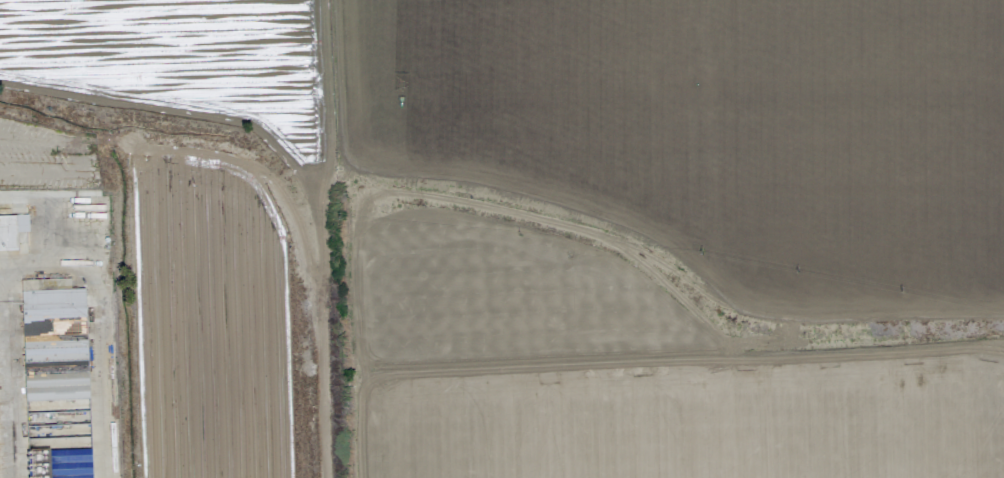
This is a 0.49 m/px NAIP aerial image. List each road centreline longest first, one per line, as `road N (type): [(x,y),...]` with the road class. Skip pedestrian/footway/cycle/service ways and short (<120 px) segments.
road 1 (track): [(328,477),(318,178),(330,155),(323,0)]

